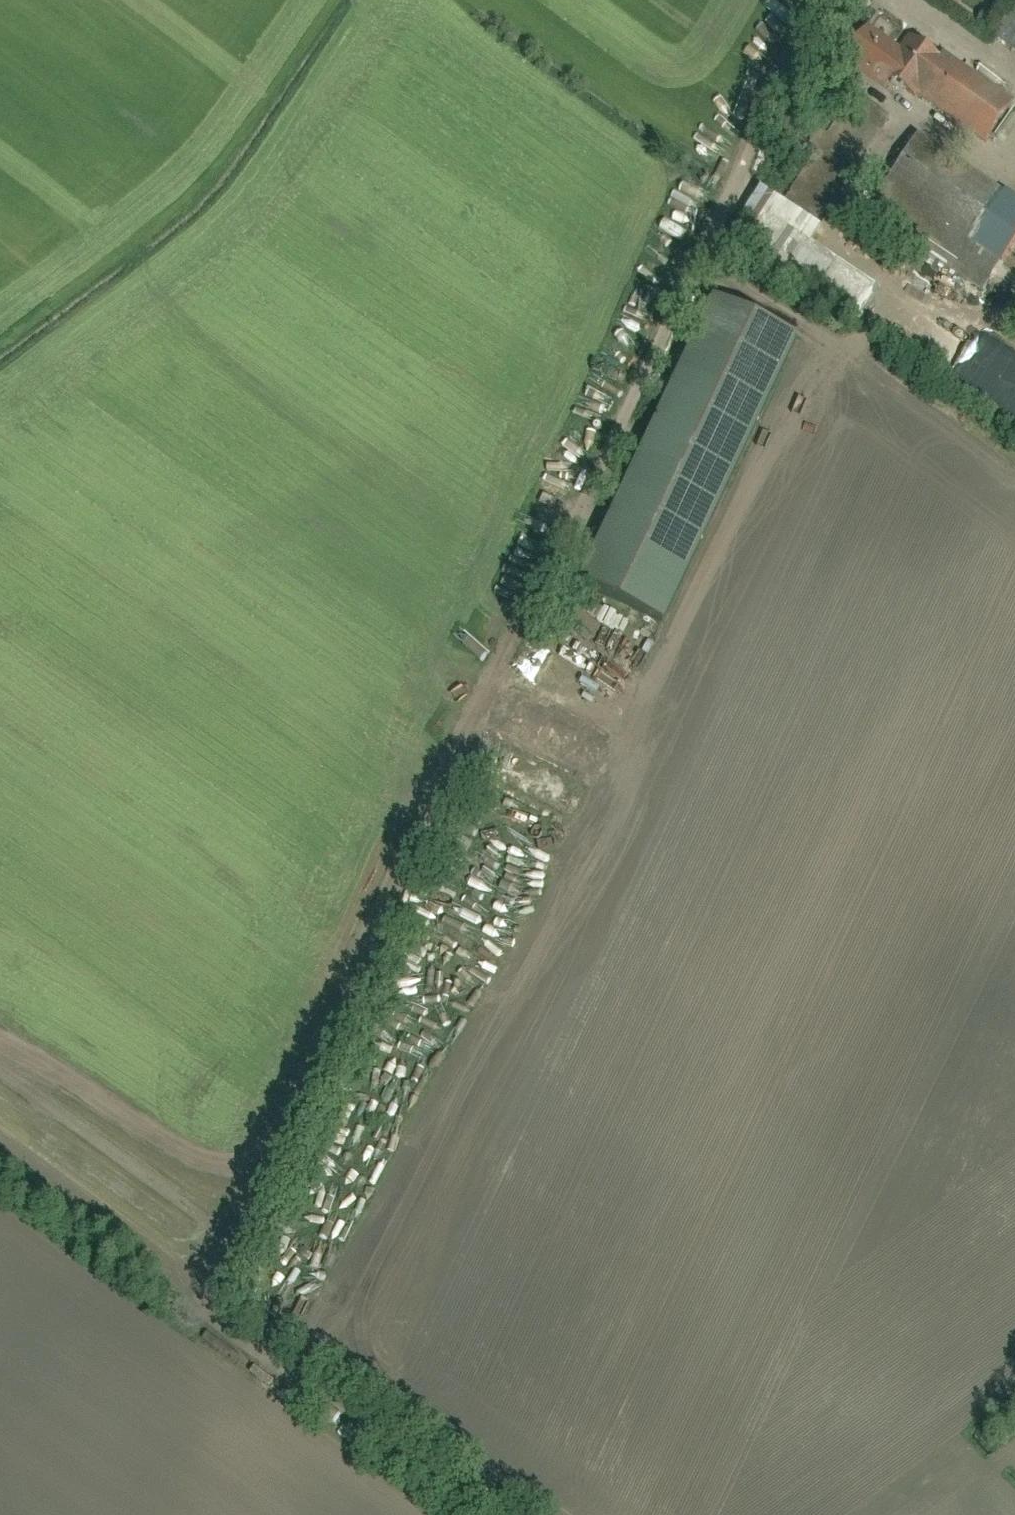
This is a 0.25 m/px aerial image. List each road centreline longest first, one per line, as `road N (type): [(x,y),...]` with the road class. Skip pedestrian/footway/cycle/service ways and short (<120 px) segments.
road 1 (track): [(502,1514),(240,1341)]
road 2 (residential): [(899,0),(1014,83)]

